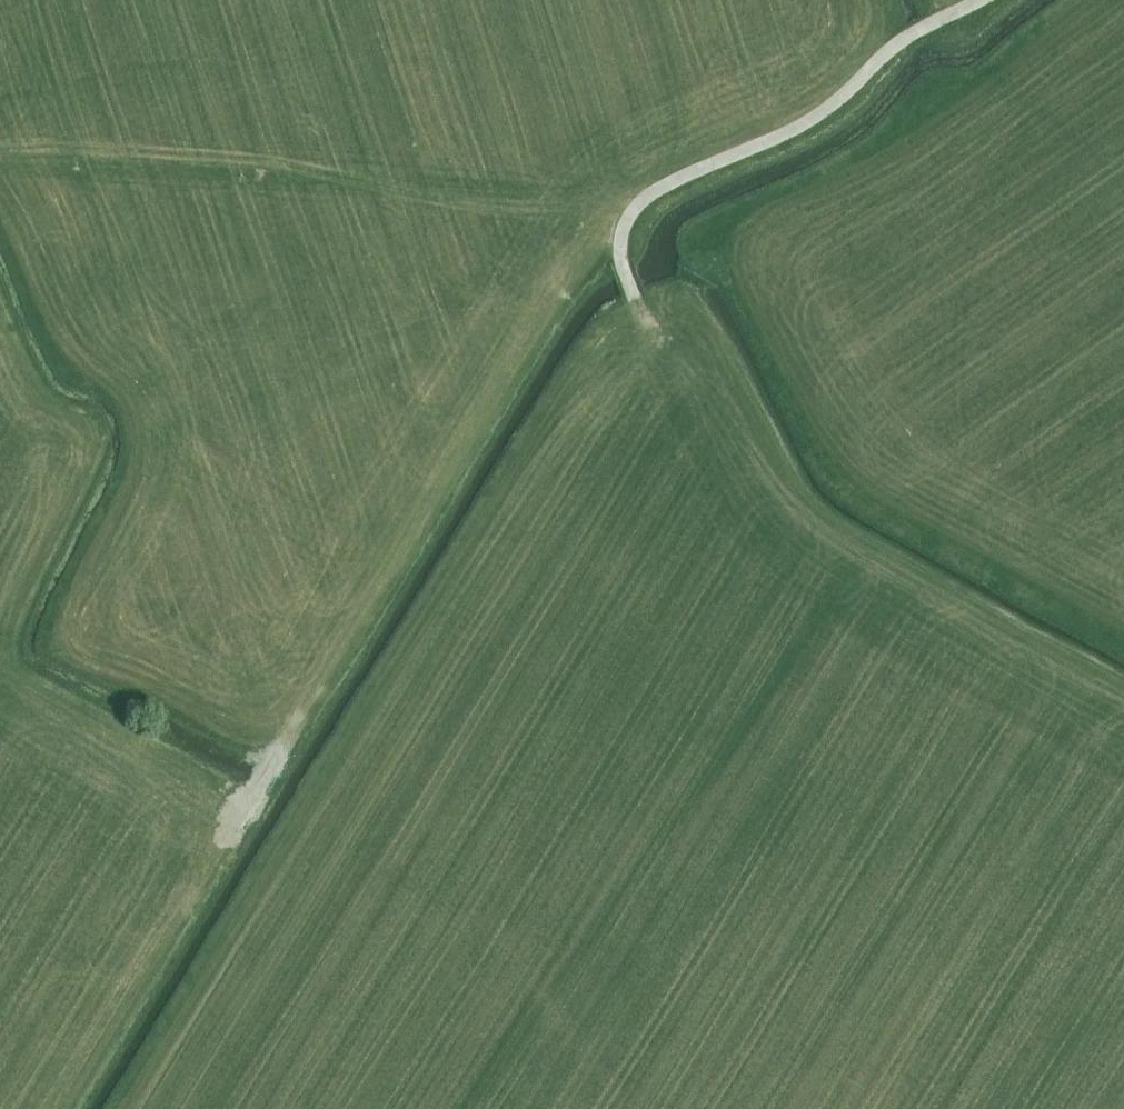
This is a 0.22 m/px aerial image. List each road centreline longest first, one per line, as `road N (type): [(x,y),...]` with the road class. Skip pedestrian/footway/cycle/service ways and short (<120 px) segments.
road 1 (unclassified): [(649,331),(622,272),(625,236),(659,196),(811,130),(920,34),(1001,0)]

